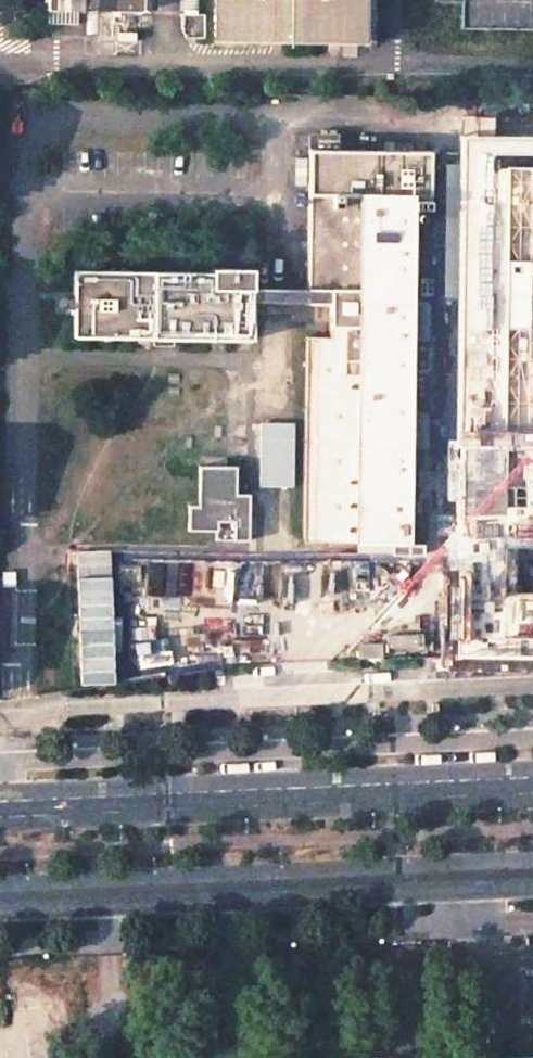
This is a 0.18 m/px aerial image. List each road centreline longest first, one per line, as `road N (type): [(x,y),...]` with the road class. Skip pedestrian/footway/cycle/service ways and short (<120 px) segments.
road 1 (primary): [(0,900),(532,871)]

